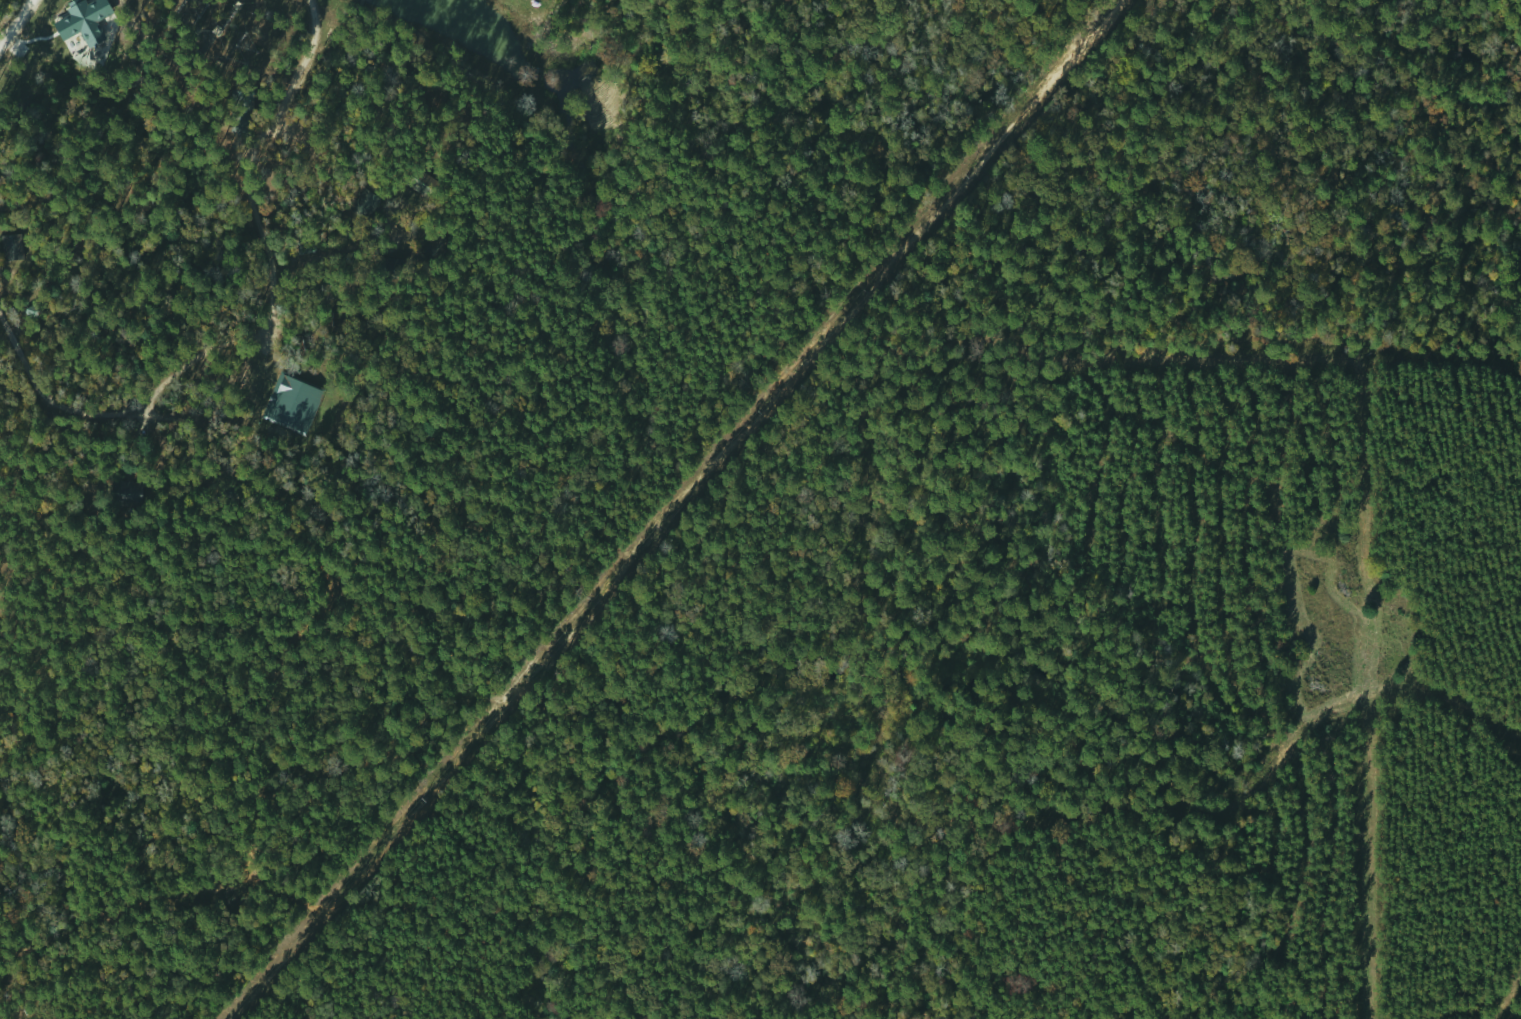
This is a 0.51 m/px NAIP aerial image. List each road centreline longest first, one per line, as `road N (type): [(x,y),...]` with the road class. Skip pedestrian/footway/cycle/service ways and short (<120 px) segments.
road 1 (residential): [(45,407),(24,385),(12,351),(16,297),(23,253),(83,94),(99,0)]
road 2 (residential): [(90,50),(180,156),(224,223),(245,302),(244,405)]

